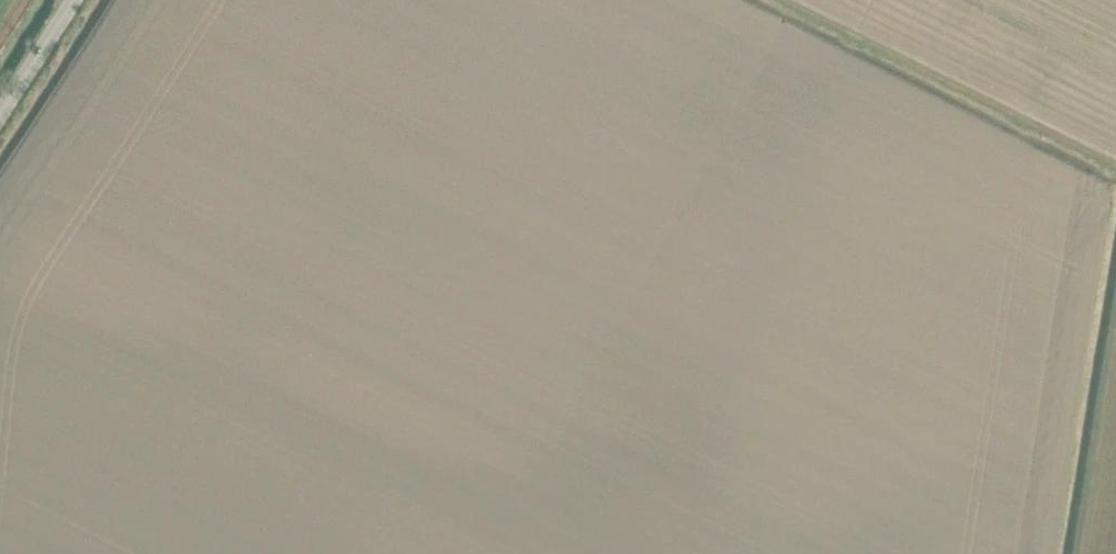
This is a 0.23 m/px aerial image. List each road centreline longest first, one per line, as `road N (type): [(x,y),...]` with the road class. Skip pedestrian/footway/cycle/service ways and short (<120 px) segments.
road 1 (tertiary): [(0,112),(70,0)]

